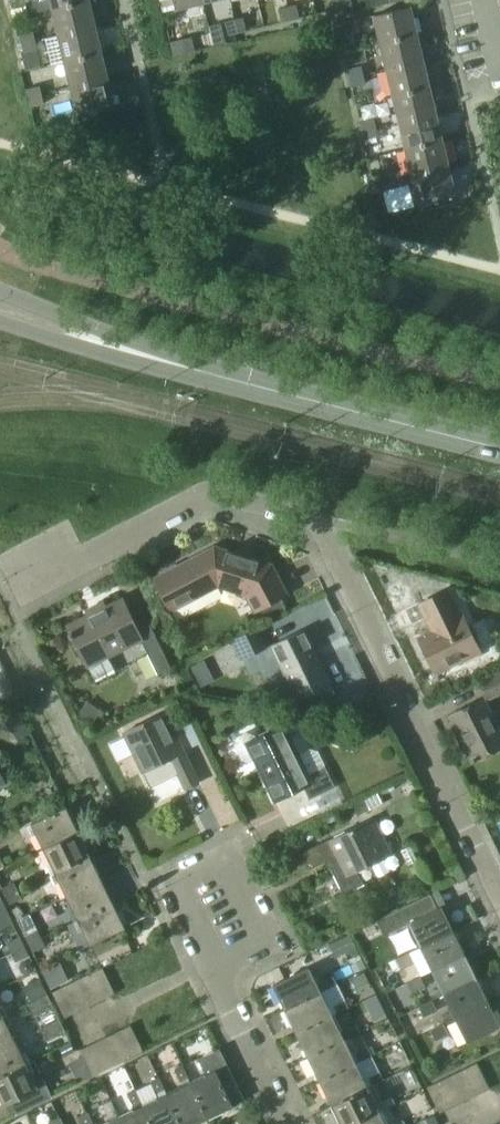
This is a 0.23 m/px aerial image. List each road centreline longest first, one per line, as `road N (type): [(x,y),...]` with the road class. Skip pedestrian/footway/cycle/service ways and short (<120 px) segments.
road 1 (residential): [(499,895),(315,521),(212,496),(13,594)]
road 2 (secondary): [(499,446),(141,354)]
road 3 (residential): [(286,1123),(172,881)]
road 4 (secondary): [(141,354),(0,290)]
road 5 (secondary): [(0,321),(62,343),(141,354)]

